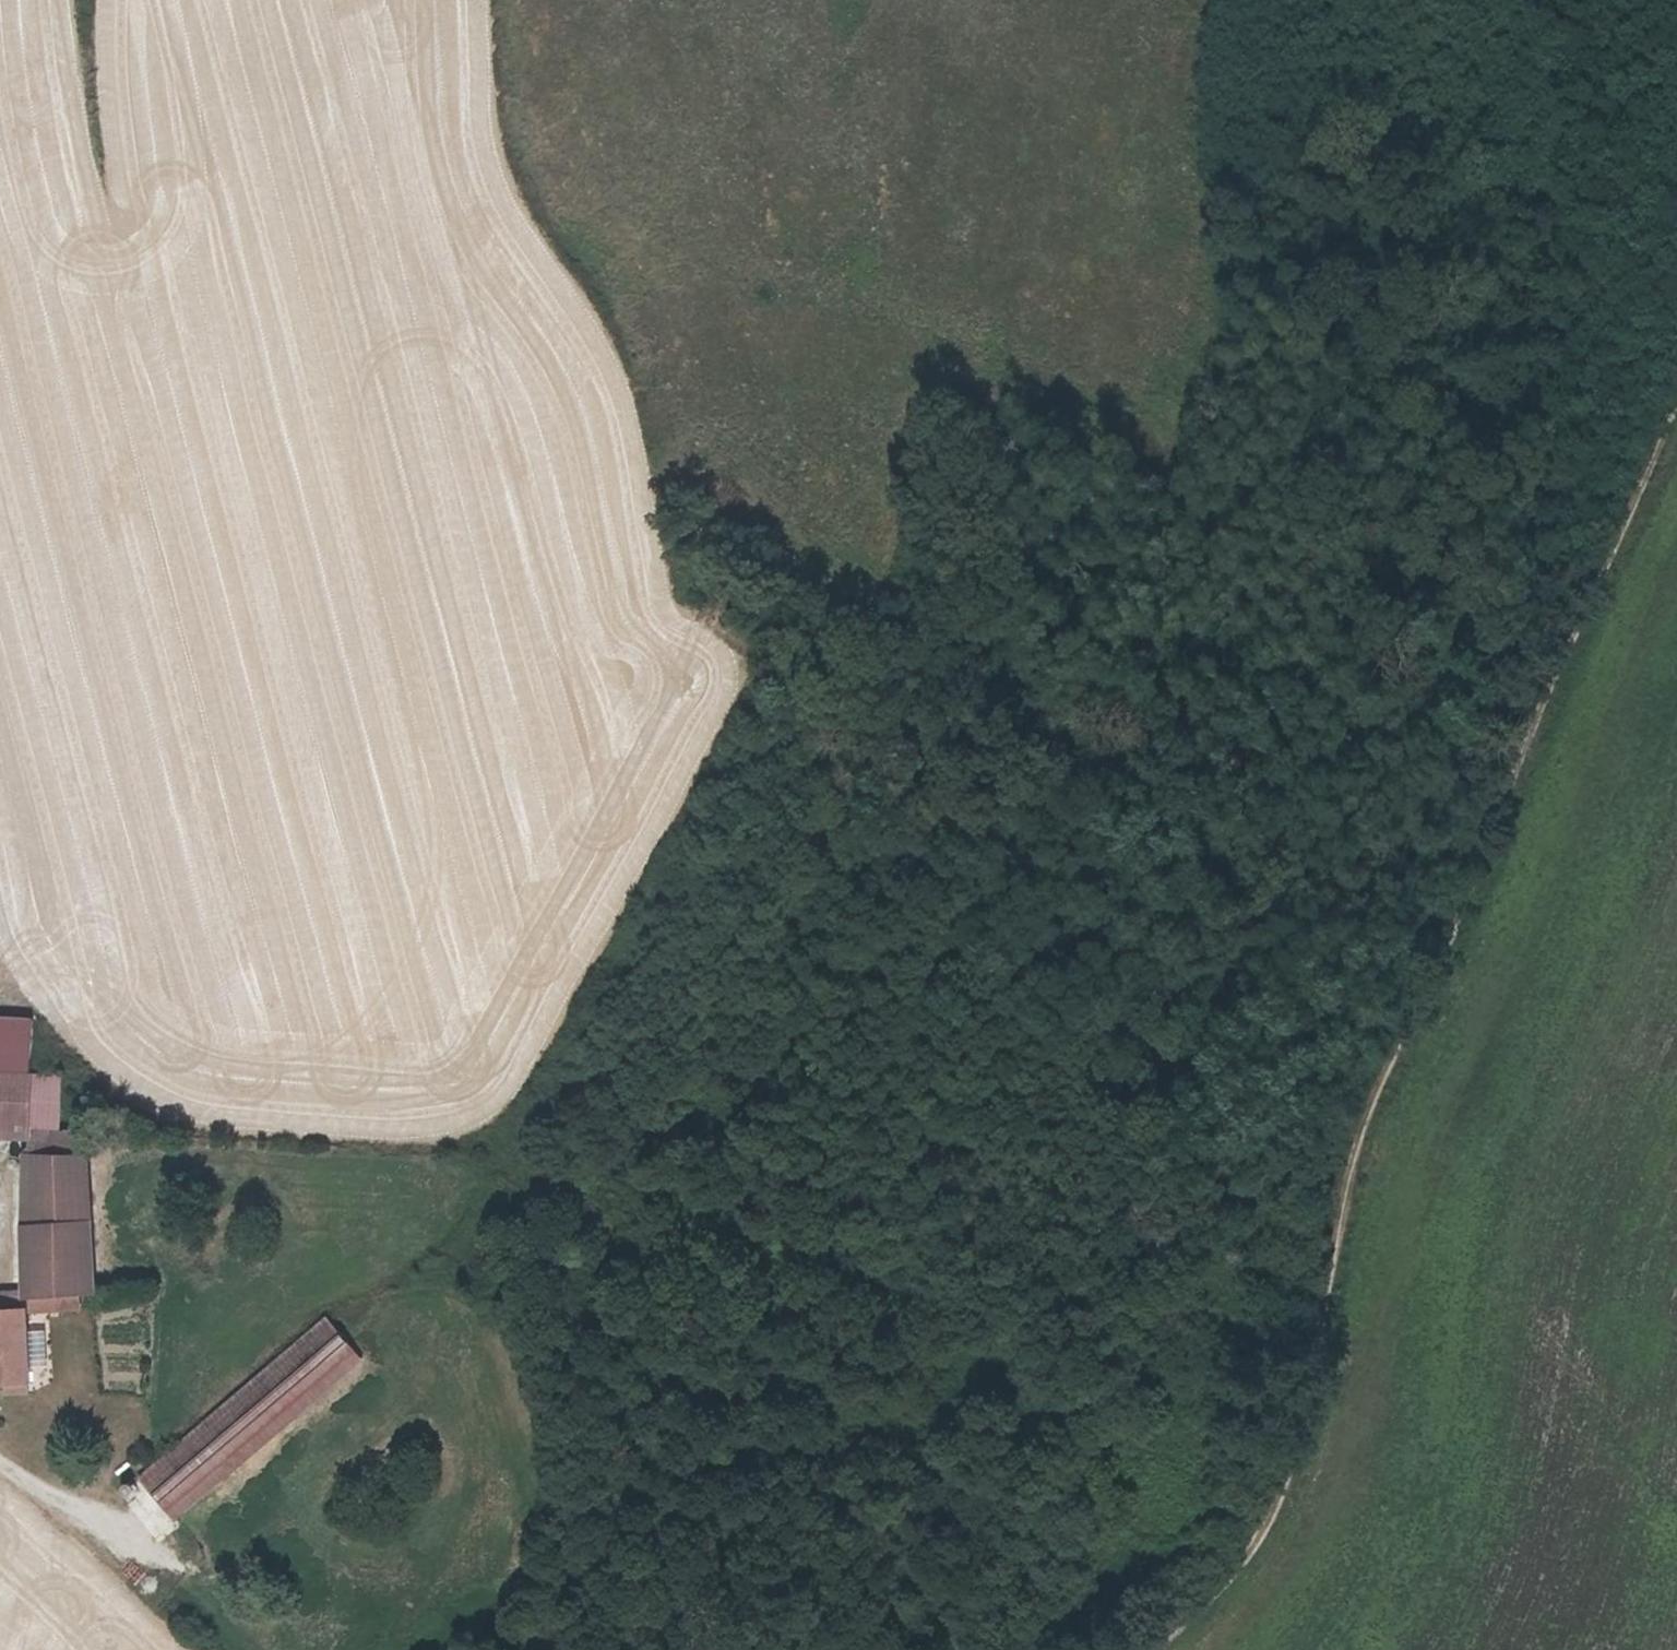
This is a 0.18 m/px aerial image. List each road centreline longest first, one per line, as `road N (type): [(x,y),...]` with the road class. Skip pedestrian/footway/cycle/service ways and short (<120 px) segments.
road 1 (track): [(1143,1649),(1272,1531),(1309,1435),(1356,1096),(1462,914),(1641,507),(1676,405)]

